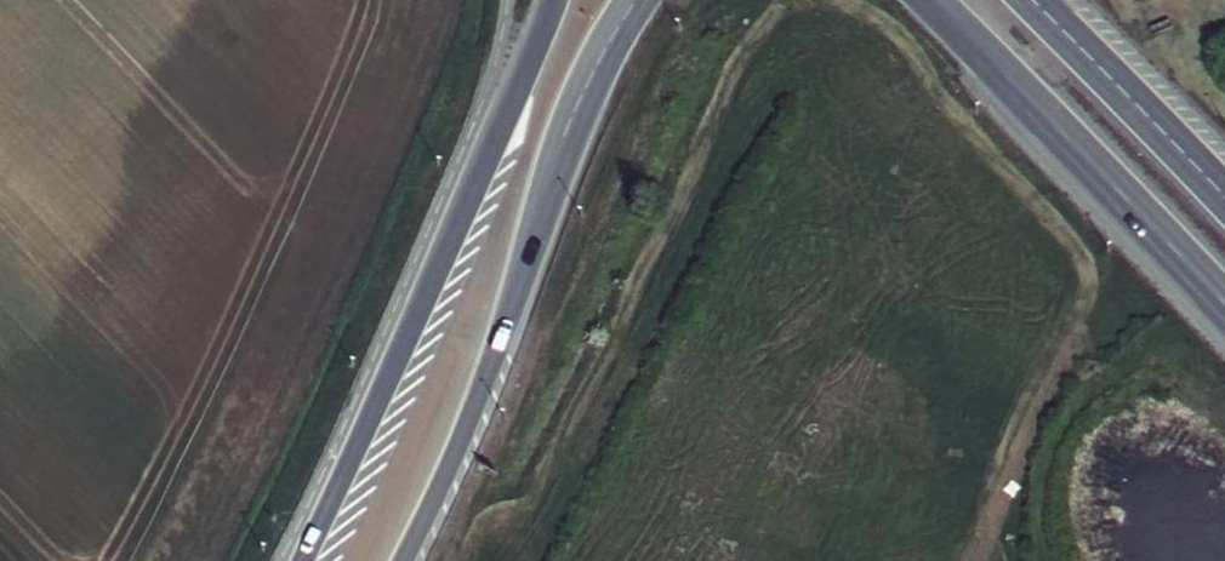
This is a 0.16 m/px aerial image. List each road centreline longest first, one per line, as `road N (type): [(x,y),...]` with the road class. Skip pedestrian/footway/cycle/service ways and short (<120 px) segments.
road 1 (primary): [(557,0),(304,560)]
road 2 (primary): [(403,560),(476,405),(578,103),(634,0)]
road 3 (trunk): [(930,0),(1224,307)]
road 4 (trunk): [(1224,196),(1033,0)]

